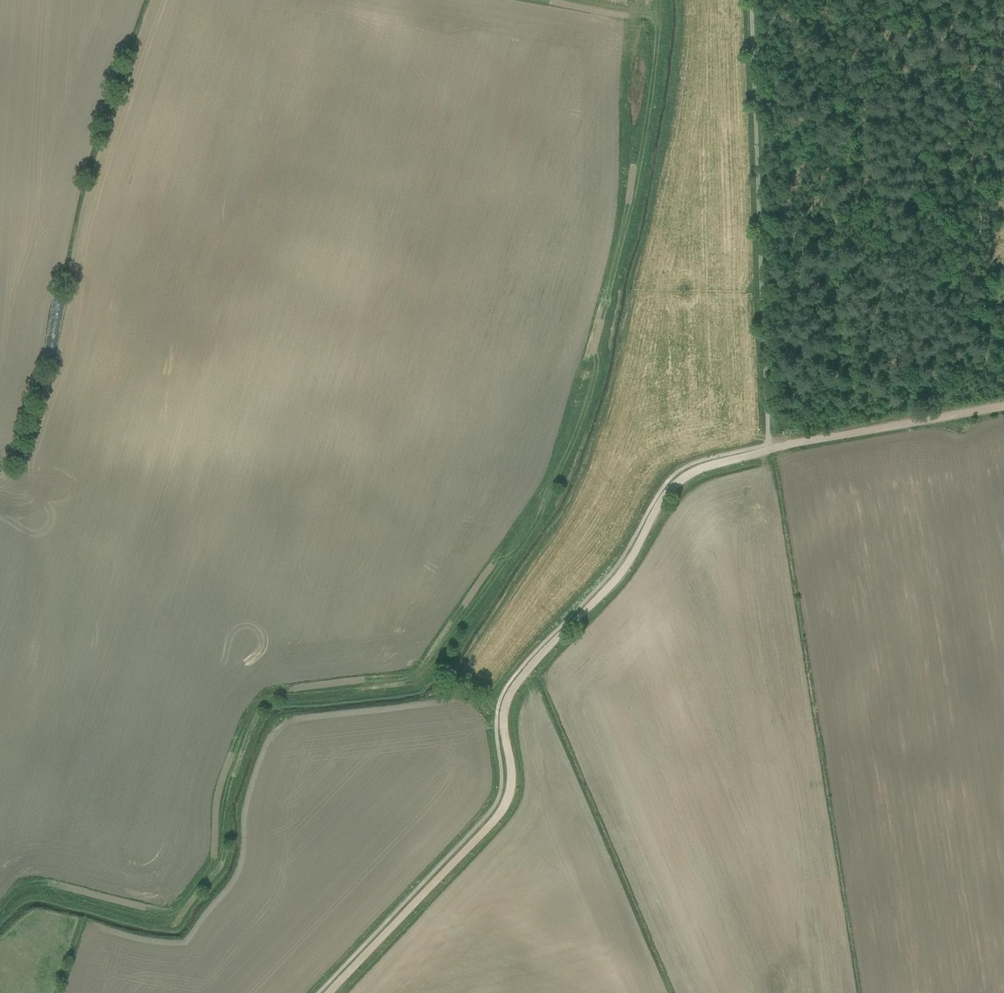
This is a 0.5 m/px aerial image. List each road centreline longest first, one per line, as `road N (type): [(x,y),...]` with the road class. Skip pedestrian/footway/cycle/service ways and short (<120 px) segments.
road 1 (track): [(1003,406),(769,450),(676,486),(615,579),(508,698),(510,778),(494,819),(328,992)]

